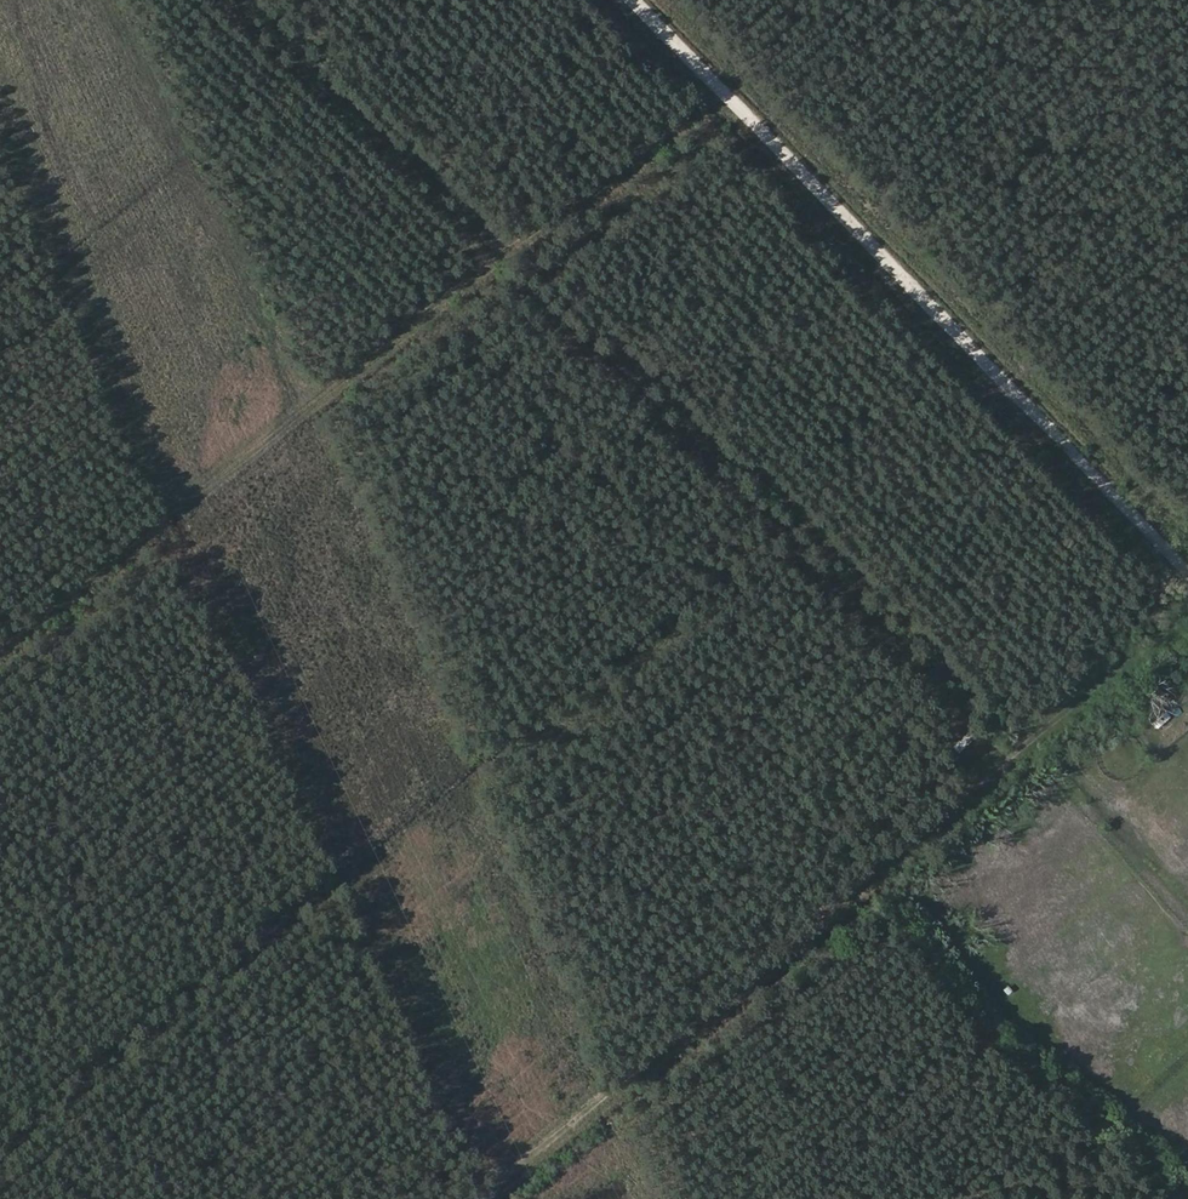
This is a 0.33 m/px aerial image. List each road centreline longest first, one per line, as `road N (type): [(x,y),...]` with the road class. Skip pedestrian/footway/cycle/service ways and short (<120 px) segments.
road 1 (track): [(1187,612),(477,1198)]
road 2 (track): [(1187,565),(636,0)]

